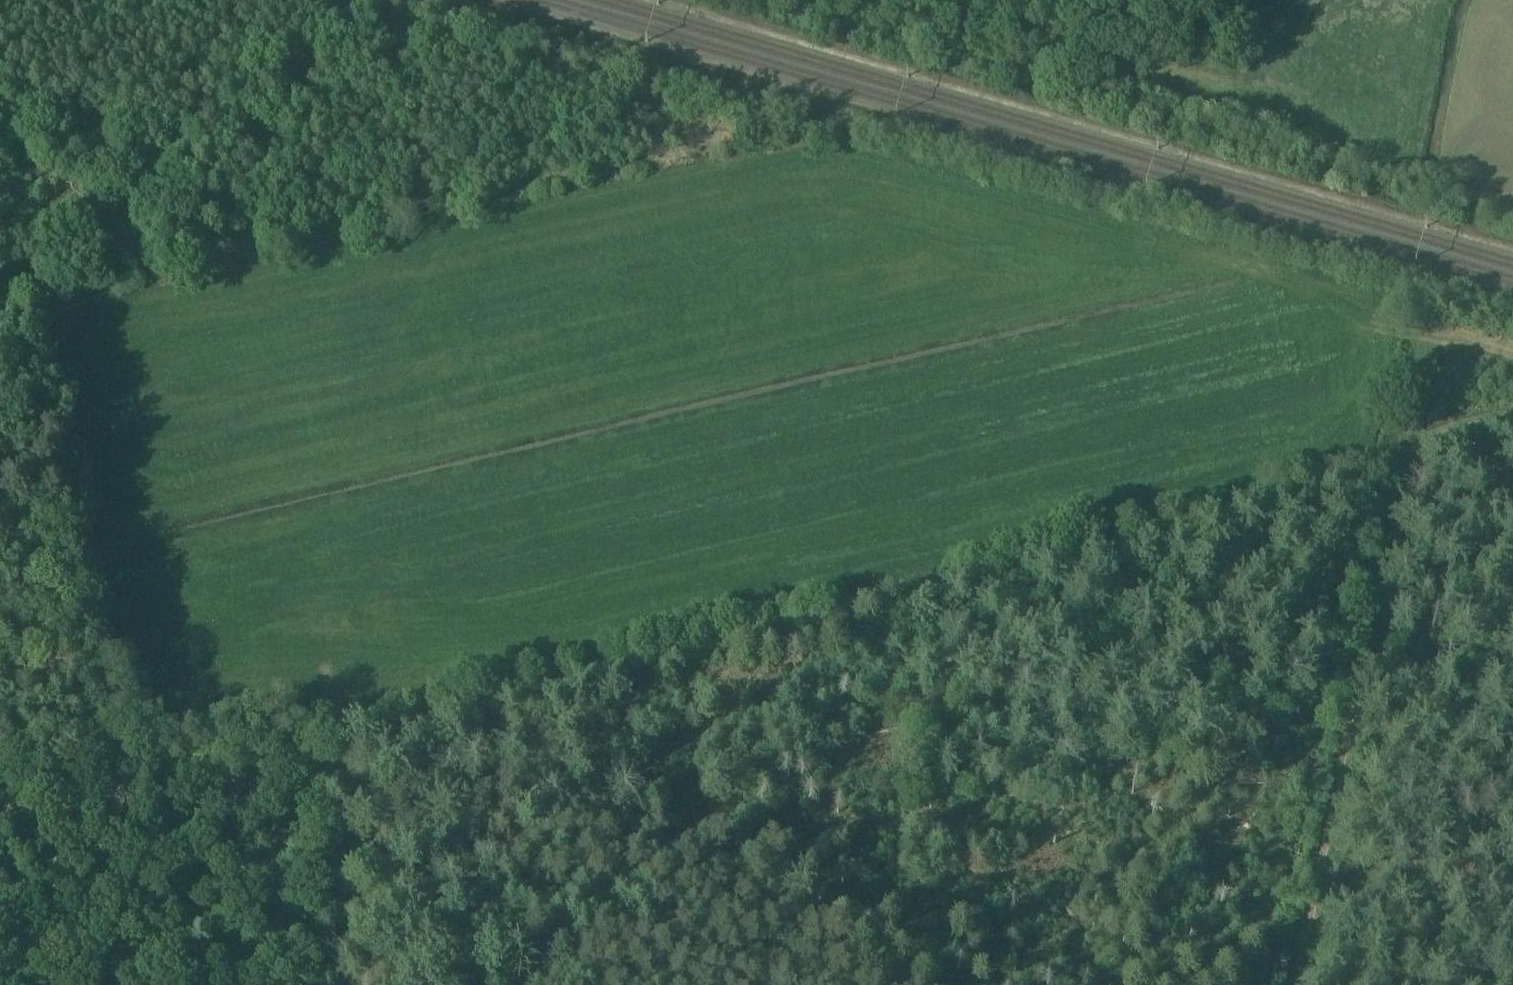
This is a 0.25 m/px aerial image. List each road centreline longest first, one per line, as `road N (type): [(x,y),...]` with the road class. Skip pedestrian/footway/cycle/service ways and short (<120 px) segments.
road 1 (track): [(1284,984),(1416,321),(1512,350)]
road 2 (track): [(0,776),(128,747)]

